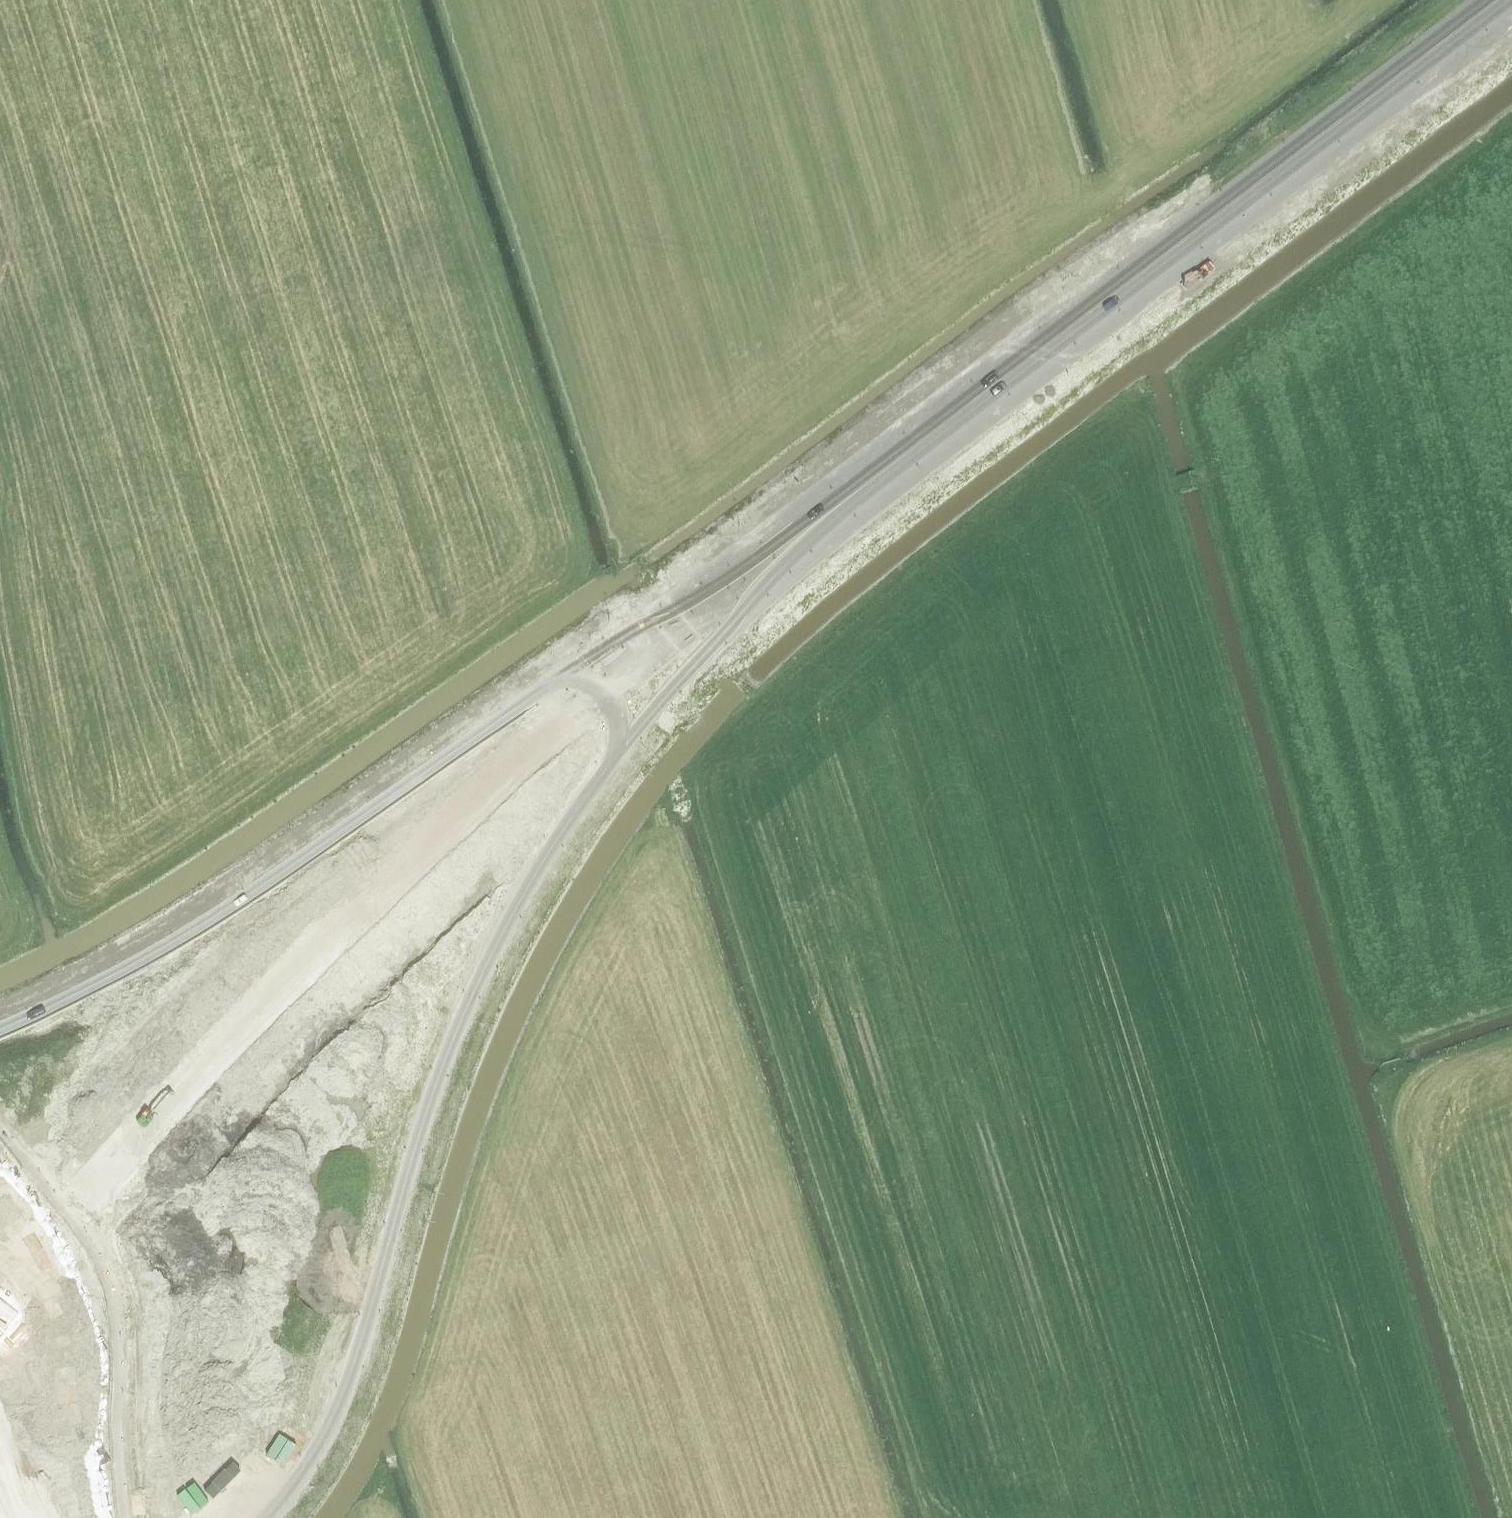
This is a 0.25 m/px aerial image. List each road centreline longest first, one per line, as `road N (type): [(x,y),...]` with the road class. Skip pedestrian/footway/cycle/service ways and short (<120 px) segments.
road 1 (trunk): [(266,1517),(321,1443),(344,1392),(417,1130),(460,1015),(508,920),(573,812),(814,524)]
road 2 (trunk): [(0,1298),(136,1136),(423,847),(602,691),(814,524)]
road 3 (trunk): [(814,524),(607,646),(263,886),(0,1030)]
road 4 (trunk): [(814,524),(1496,0)]

